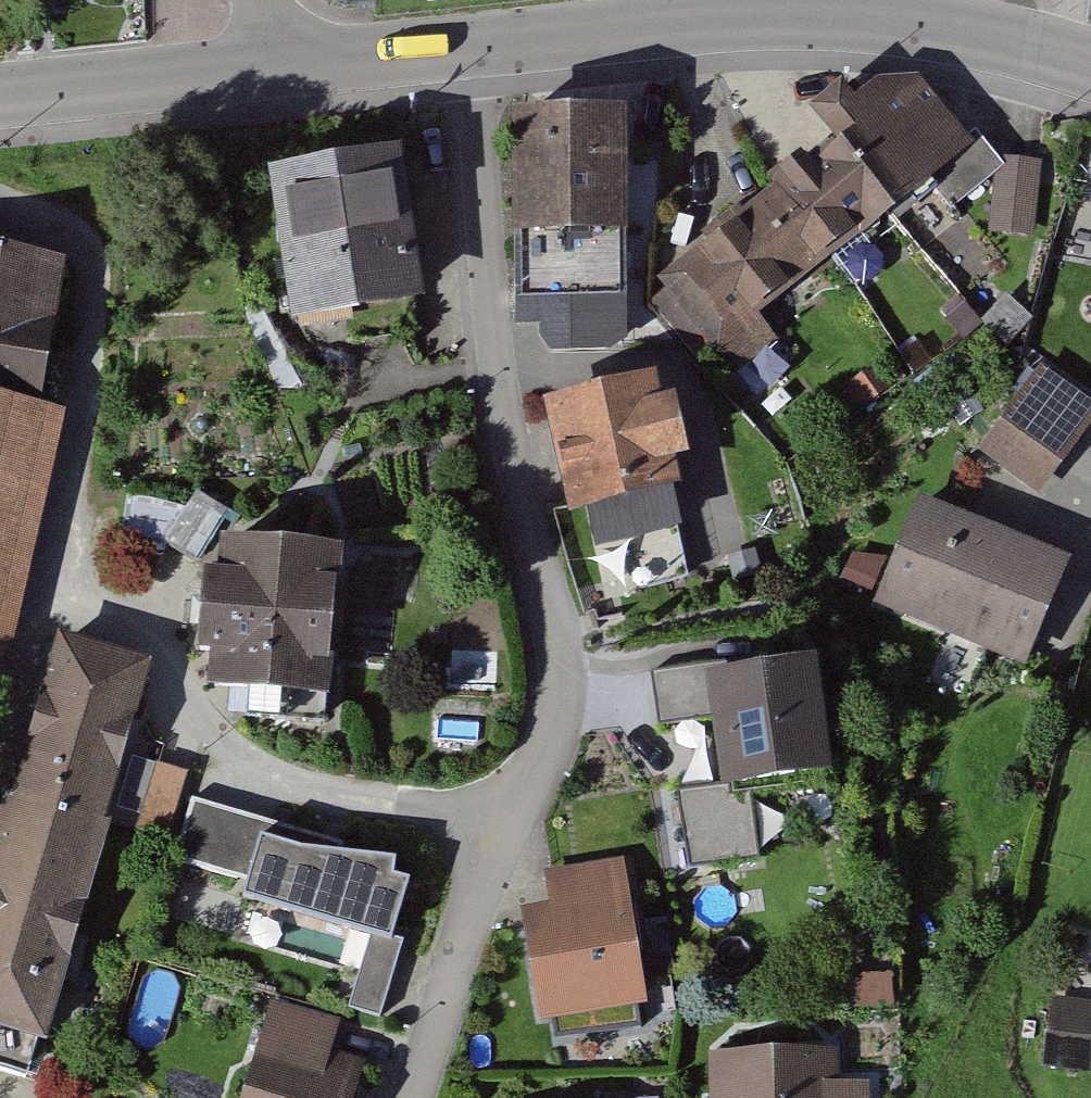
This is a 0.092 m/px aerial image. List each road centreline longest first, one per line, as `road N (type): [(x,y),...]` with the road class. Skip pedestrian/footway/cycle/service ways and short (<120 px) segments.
road 1 (residential): [(477,56),(509,386),(561,701),(482,871),(423,1097)]
road 2 (residential): [(0,200),(71,239),(98,287),(40,629),(0,770)]
road 3 (tertiary): [(477,56),(776,22),(964,40),(1090,73)]
road 4 (tertiary): [(0,105),(265,72)]
road 5 (tertiary): [(265,72),(477,56)]

